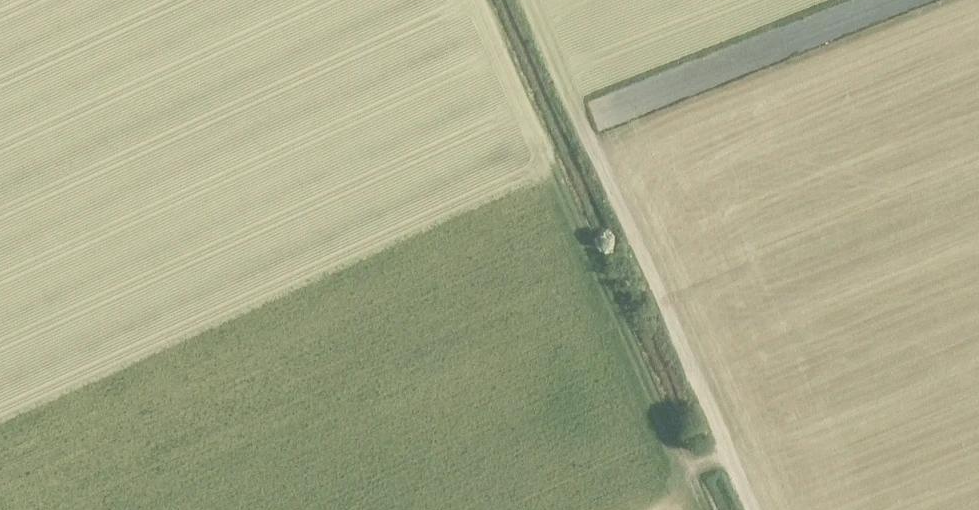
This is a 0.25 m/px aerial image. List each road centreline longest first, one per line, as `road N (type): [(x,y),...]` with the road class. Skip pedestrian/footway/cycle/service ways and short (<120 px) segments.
road 1 (track): [(755,509),(532,0)]

